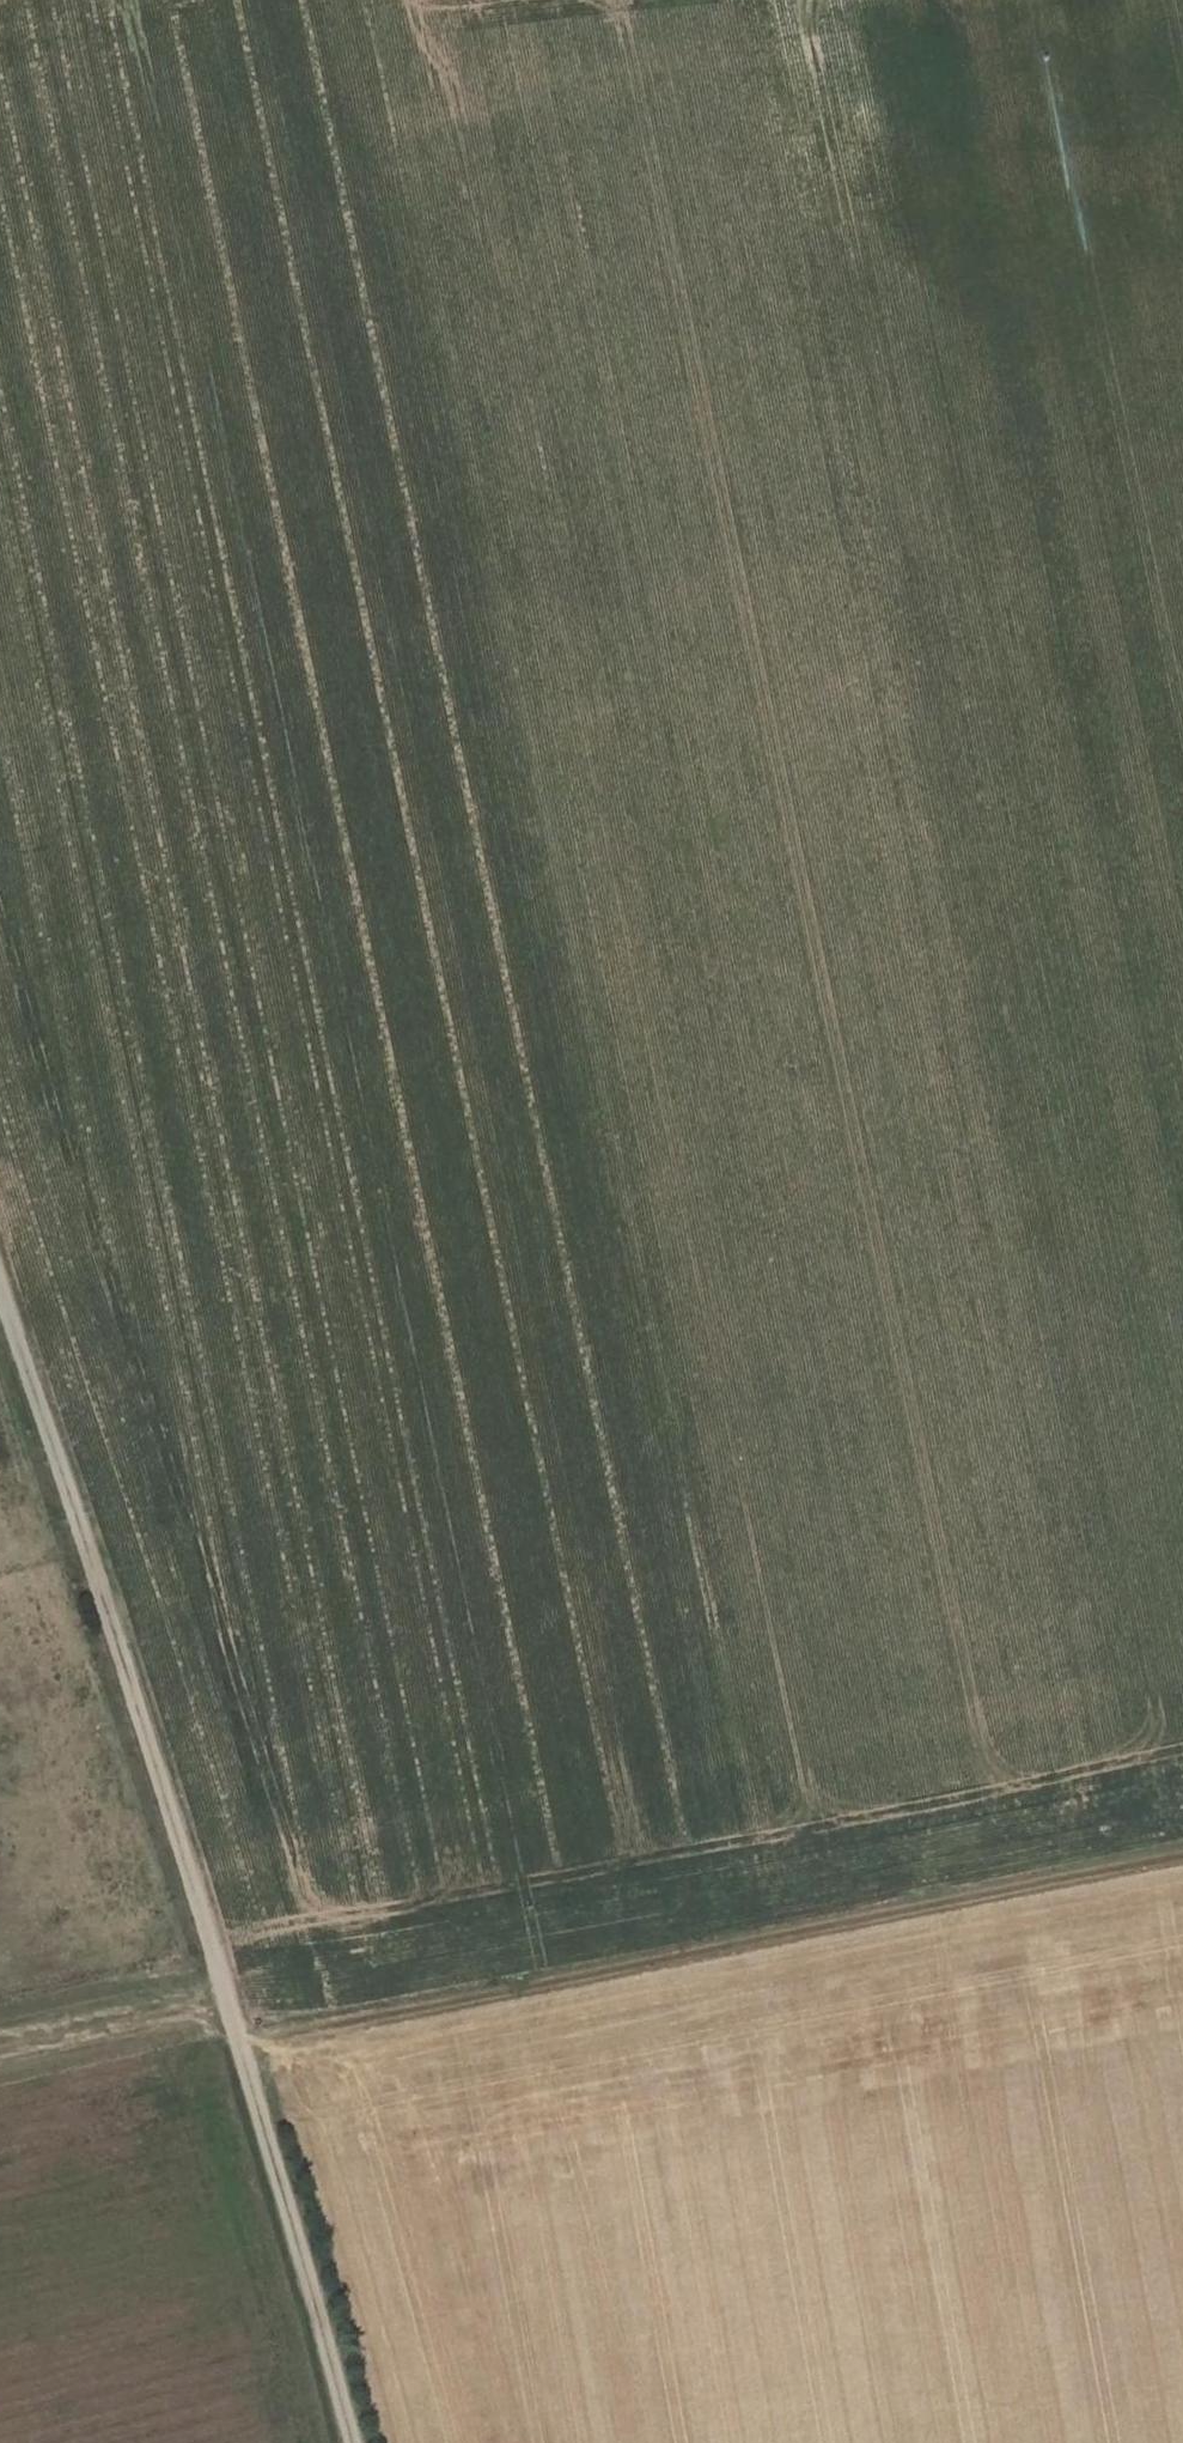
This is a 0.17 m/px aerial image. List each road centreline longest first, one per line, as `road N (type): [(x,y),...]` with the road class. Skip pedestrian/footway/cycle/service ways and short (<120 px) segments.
road 1 (track): [(347,2442),(230,2022),(0,1289)]

